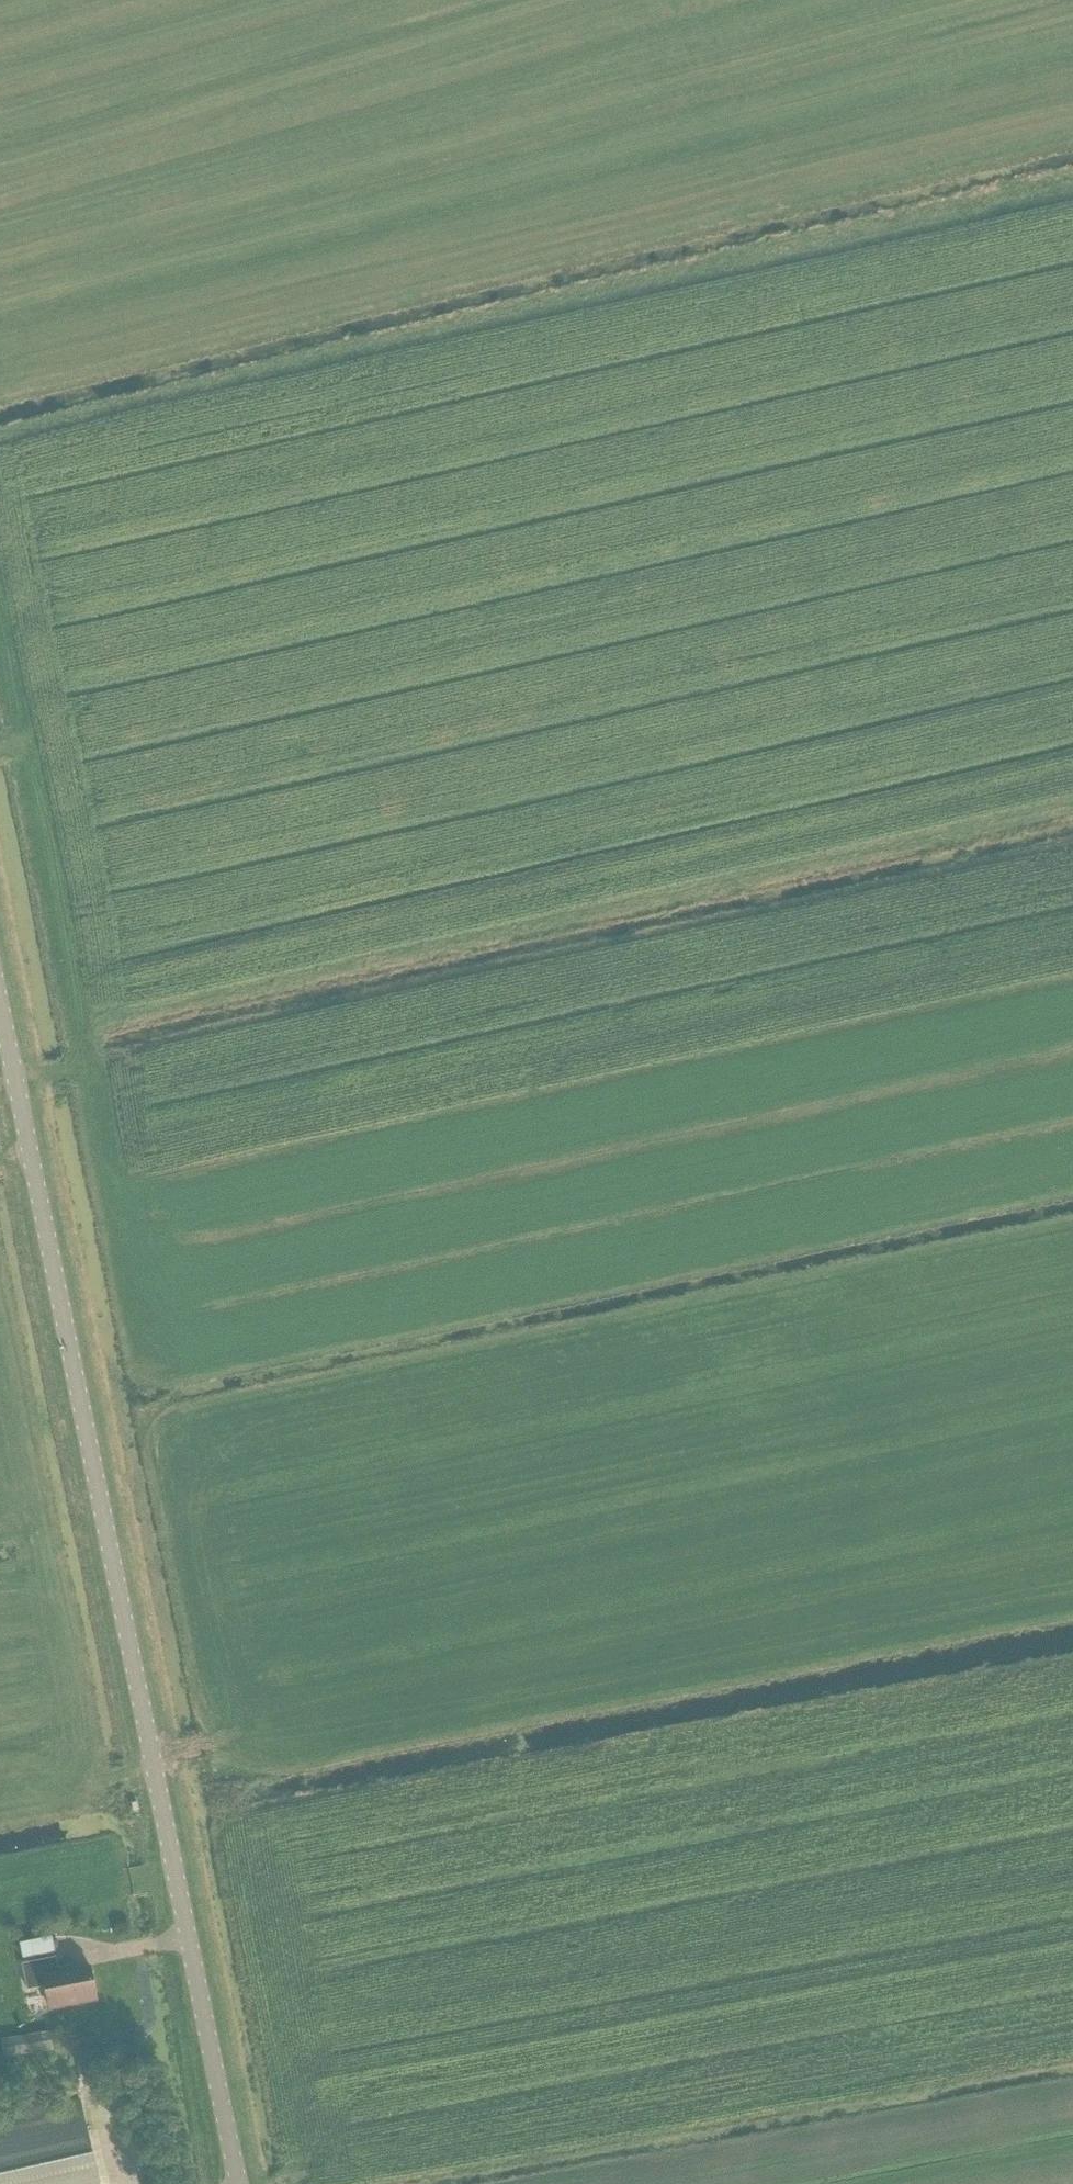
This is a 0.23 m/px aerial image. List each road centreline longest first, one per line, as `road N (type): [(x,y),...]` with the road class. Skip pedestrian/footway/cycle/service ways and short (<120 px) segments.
road 1 (tertiary): [(239,2183),(0,1009)]

